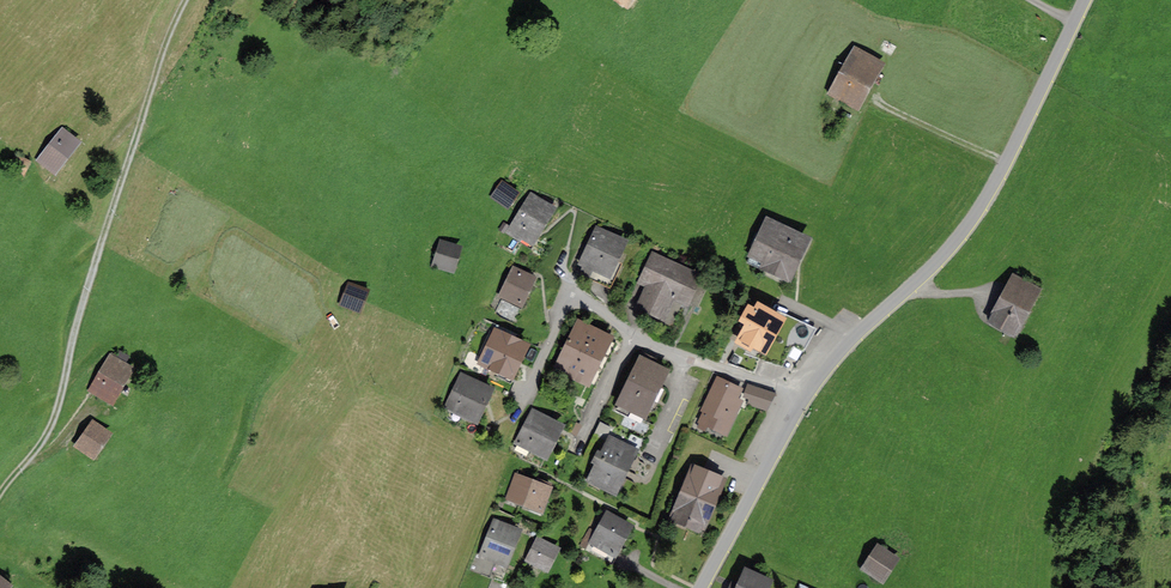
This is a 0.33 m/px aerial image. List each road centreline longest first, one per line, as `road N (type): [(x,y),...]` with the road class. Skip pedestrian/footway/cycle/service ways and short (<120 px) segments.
road 1 (unclassified): [(1086,0),(1009,163),(944,256),(853,335),(803,398)]
road 2 (residential): [(633,336),(570,293),(510,419)]
road 3 (unclassified): [(803,398),(700,587)]
road 4 (residential): [(803,398),(633,336)]
road 5 (track): [(1009,163),(870,99)]

